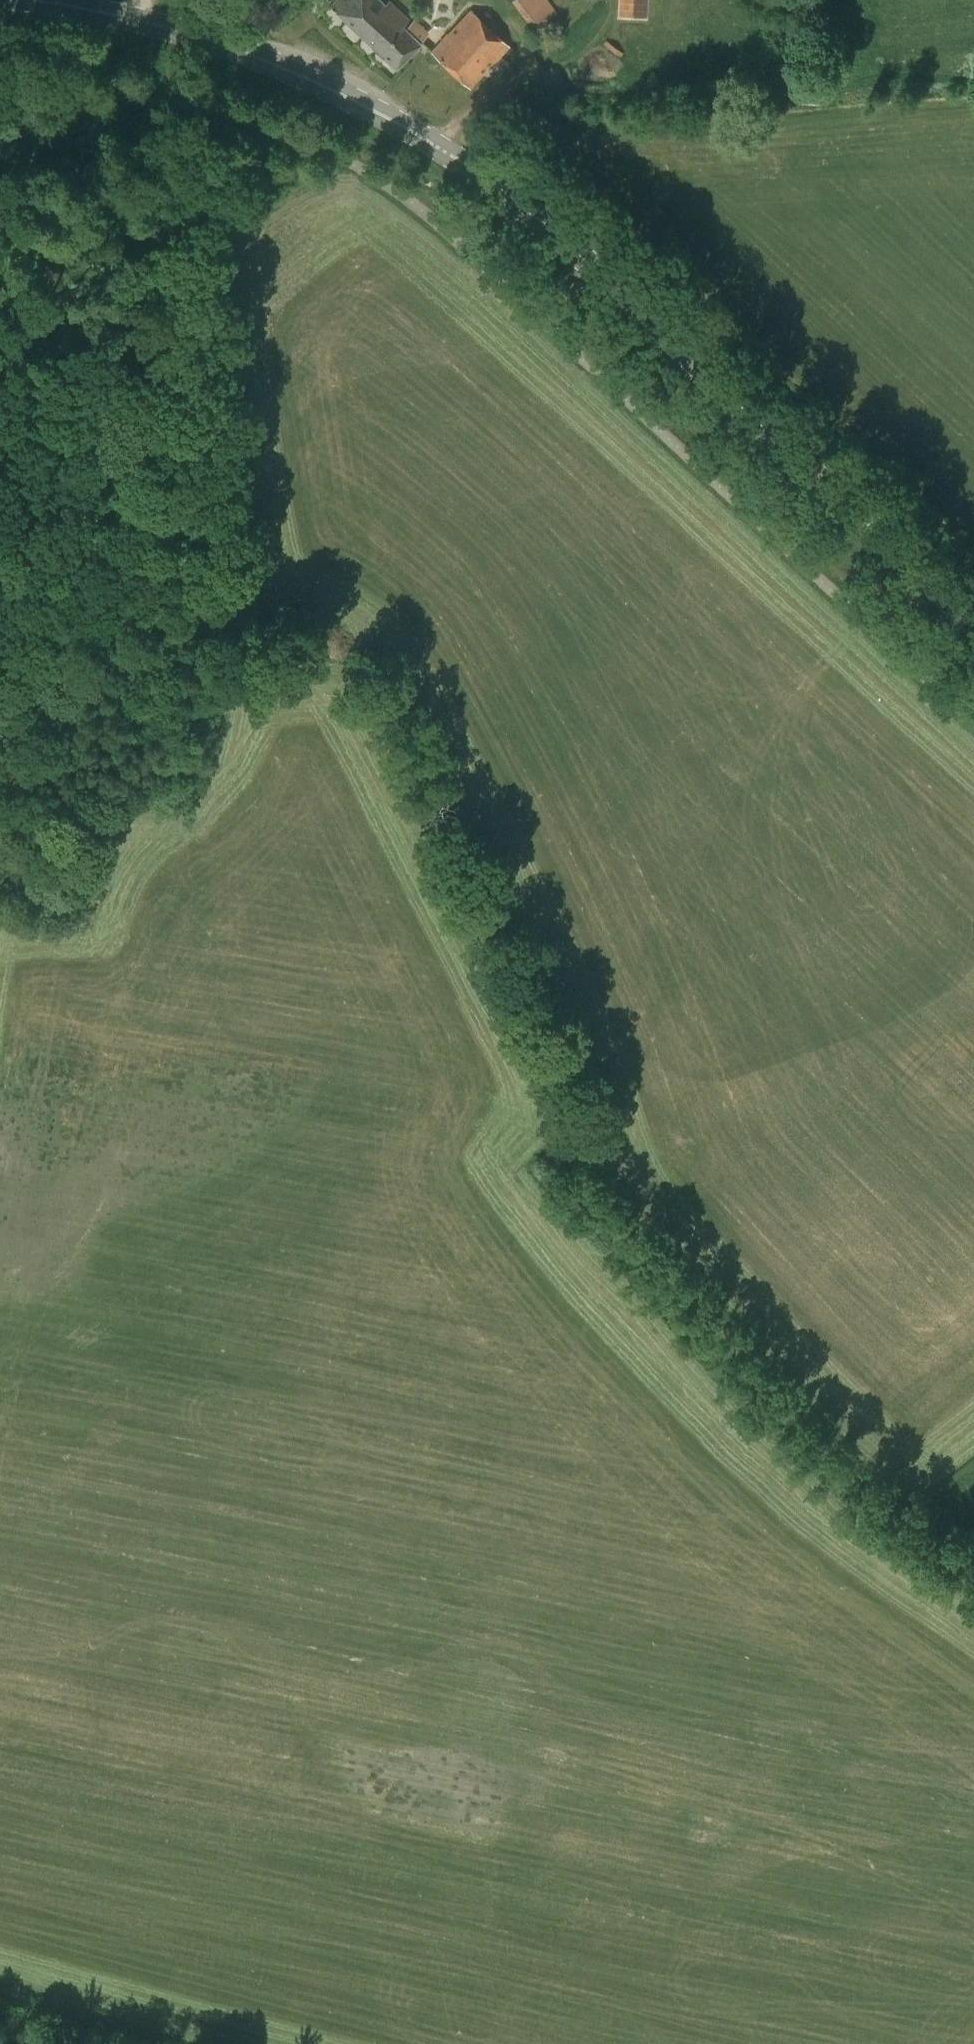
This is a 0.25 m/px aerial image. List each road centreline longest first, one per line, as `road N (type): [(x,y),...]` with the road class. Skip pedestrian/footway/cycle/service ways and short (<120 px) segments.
road 1 (secondary): [(57,0),(185,23),(294,53),(469,159),(973,625)]
road 2 (track): [(973,82),(607,104),(518,80),(449,147)]

